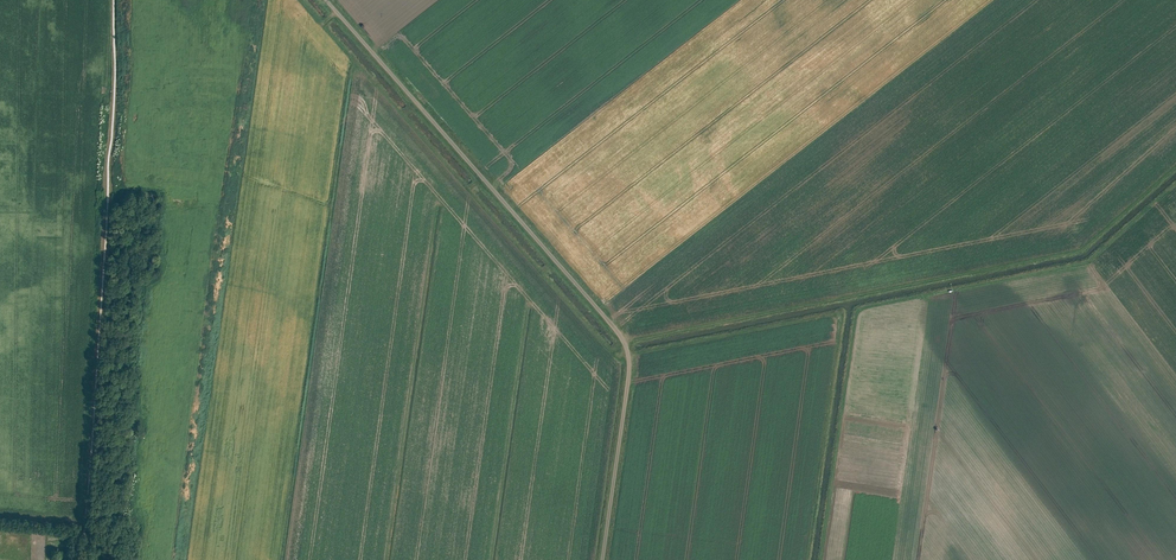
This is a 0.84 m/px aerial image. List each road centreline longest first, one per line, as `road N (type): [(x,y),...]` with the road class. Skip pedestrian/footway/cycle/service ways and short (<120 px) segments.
road 1 (track): [(608,559),(637,378),(633,338),(329,0)]

